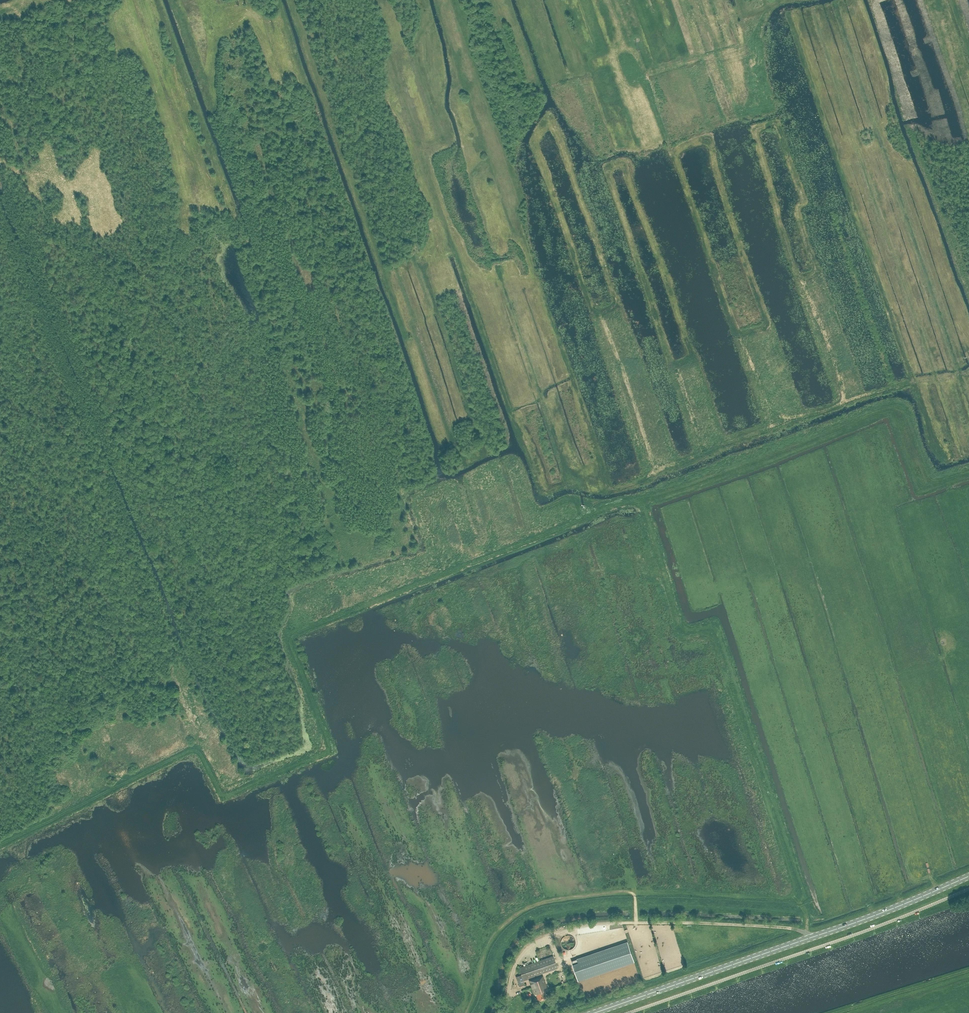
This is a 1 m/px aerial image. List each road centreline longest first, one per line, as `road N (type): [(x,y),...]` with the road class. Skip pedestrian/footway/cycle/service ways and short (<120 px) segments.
road 1 (track): [(0,846),(193,750),(224,795),(326,753),(293,635),(600,509),(640,501),(681,627),(714,631),(804,891),(804,932)]
road 2 (track): [(466,1012),(499,928),(537,902),(632,892),(800,903)]
road 3 (primary): [(593,1012),(968,875)]
road 4 (track): [(640,501),(883,415),(891,417),(917,492),(968,477)]

